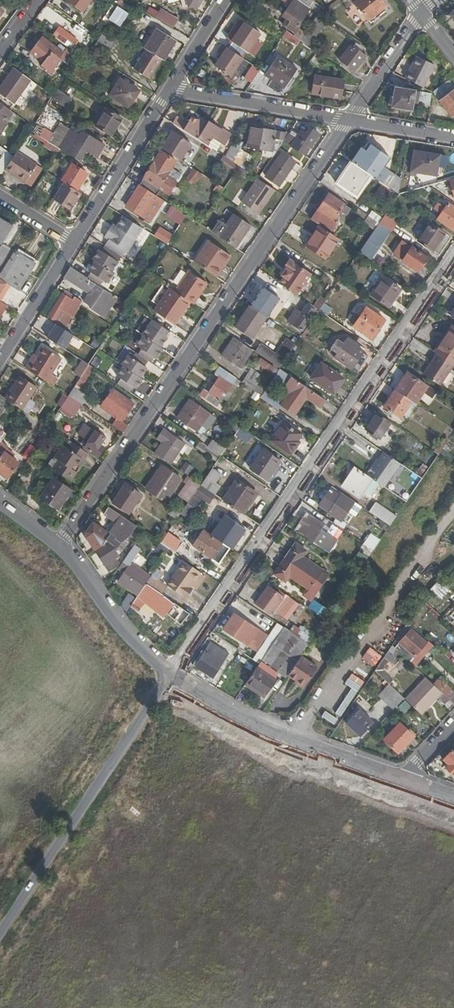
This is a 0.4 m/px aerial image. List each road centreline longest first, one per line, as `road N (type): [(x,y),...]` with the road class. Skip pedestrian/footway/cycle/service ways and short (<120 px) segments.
road 1 (residential): [(349,121),(58,546)]
road 2 (residential): [(173,674),(453,262)]
road 3 (residential): [(173,674),(0,935)]
road 4 (residential): [(173,674),(272,728),(401,778)]
road 5 (residential): [(168,91),(349,121)]
road 6 (residential): [(73,242),(168,91)]
road 7 (residential): [(58,546),(119,630),(173,674)]
road 8 (residential): [(0,360),(73,242)]
road 9 (residential): [(423,14),(349,121)]

